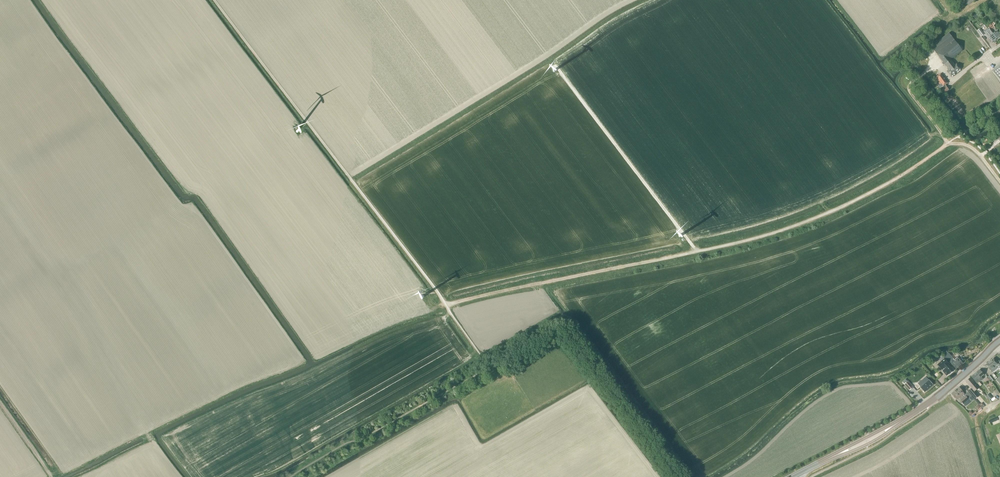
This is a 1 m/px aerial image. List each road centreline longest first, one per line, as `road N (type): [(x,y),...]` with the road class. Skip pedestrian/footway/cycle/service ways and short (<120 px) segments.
road 1 (track): [(947,144),(855,200),(774,233),(454,303)]
road 2 (primary): [(899,422),(995,345)]

